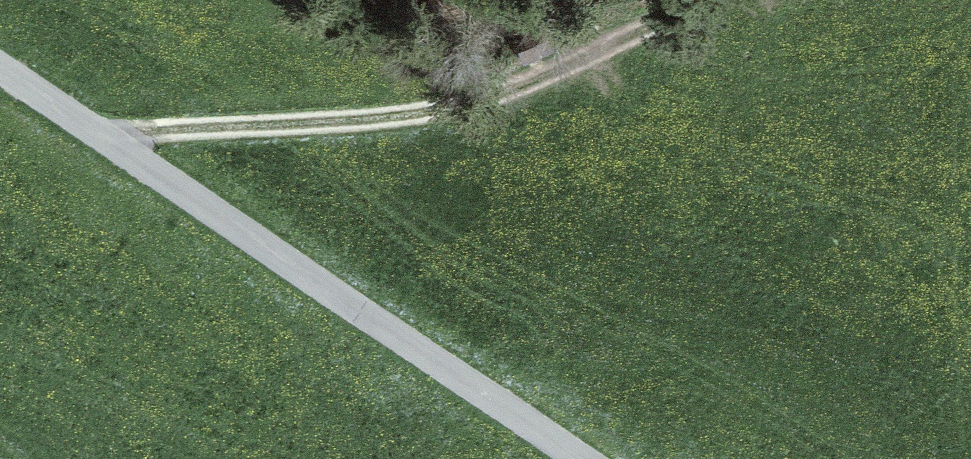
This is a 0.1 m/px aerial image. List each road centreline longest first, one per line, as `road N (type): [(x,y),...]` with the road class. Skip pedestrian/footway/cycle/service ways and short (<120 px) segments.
road 1 (unclassified): [(0,68),(591,458)]
road 2 (track): [(107,140),(158,128),(380,120),(474,101),(551,77),(706,0)]

